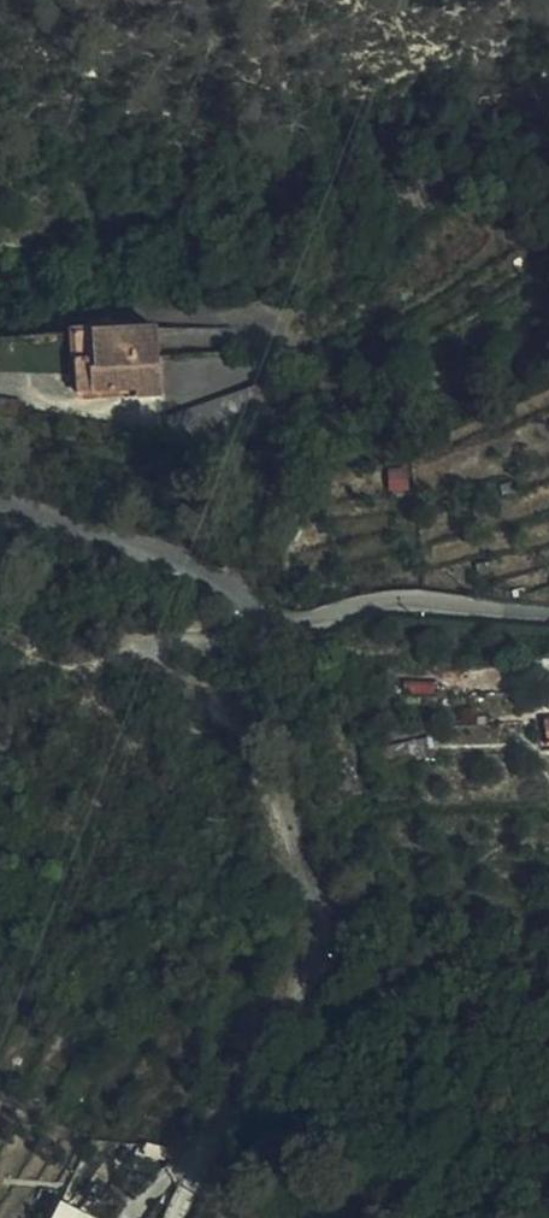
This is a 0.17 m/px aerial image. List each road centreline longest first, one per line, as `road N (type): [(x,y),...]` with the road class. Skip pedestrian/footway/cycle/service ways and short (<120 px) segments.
road 1 (residential): [(0,500),(224,586),(268,618),(294,623),(365,604),(439,601),(548,612)]

